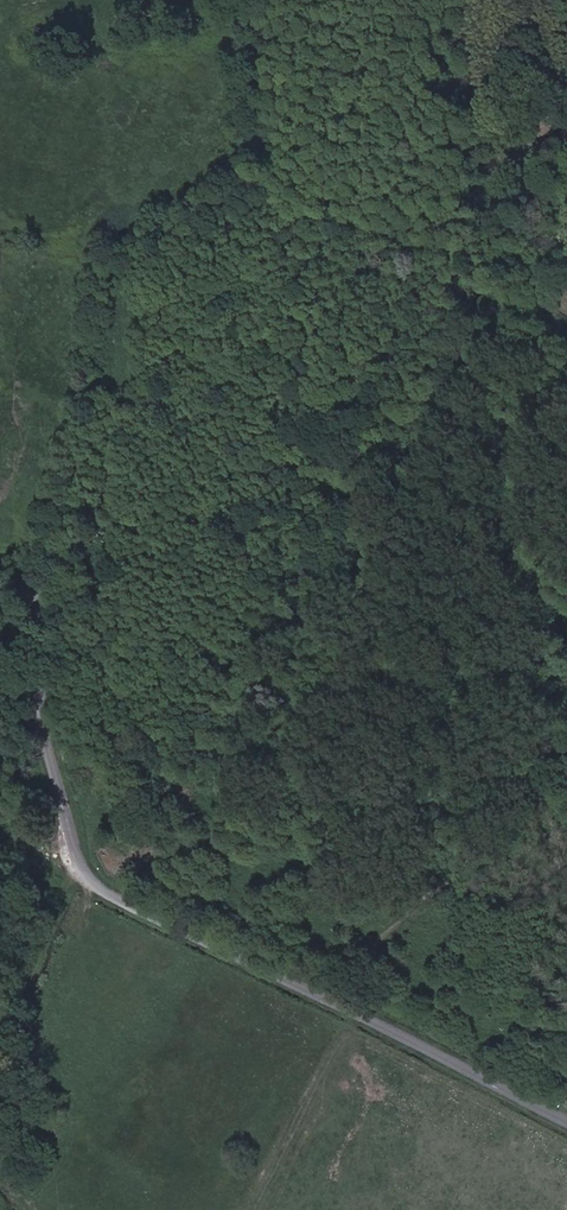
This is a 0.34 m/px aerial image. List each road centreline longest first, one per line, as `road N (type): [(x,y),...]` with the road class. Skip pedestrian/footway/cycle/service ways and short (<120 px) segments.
road 1 (tertiary): [(566,1121),(201,934),(127,908),(90,879),(54,734),(58,622),(28,586),(0,580)]

